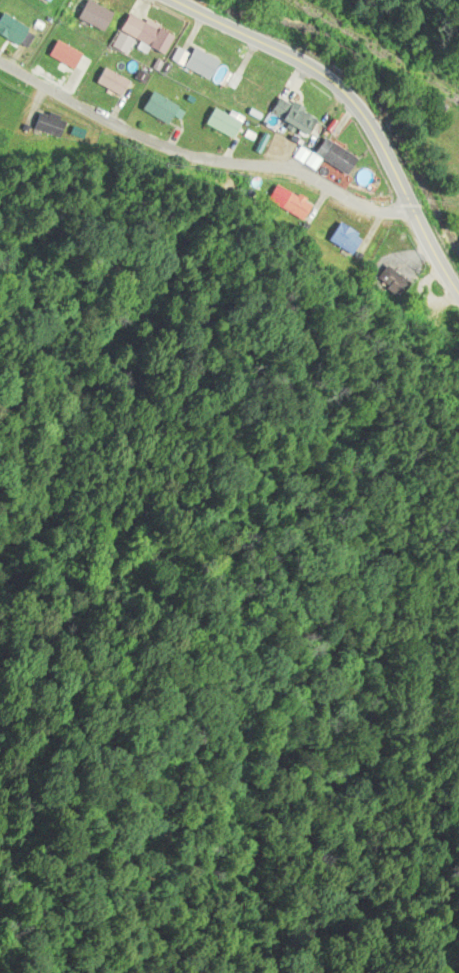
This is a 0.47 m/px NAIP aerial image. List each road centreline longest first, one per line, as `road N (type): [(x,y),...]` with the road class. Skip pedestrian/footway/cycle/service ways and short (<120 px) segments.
road 1 (residential): [(0,56),(130,132),(297,174),(414,216)]
road 2 (secondary): [(458,295),(344,87),(174,0)]

